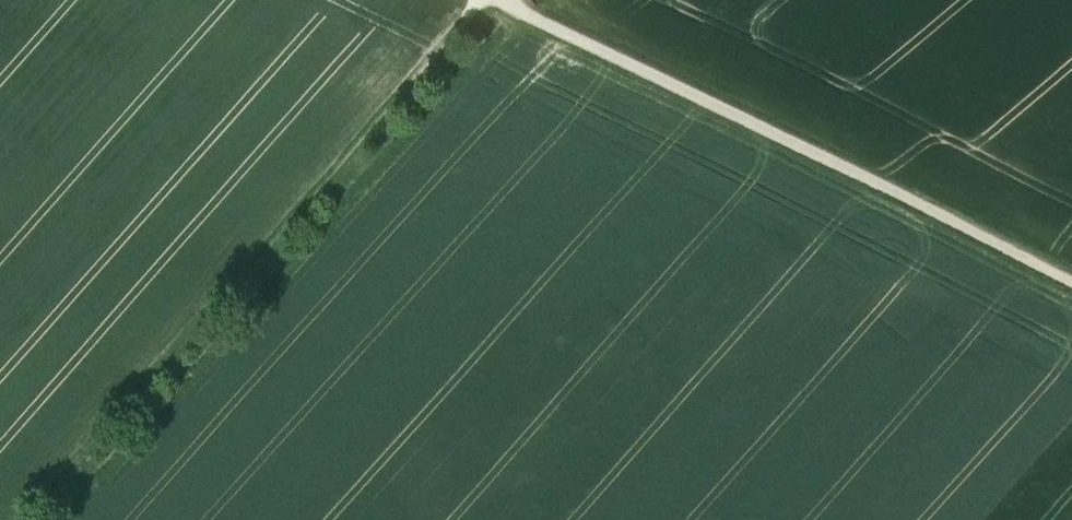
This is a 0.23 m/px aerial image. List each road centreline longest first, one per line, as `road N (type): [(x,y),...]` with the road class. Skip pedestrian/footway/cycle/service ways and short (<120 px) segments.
road 1 (track): [(485,0),(22,519)]
road 2 (track): [(1071,281),(509,0)]

